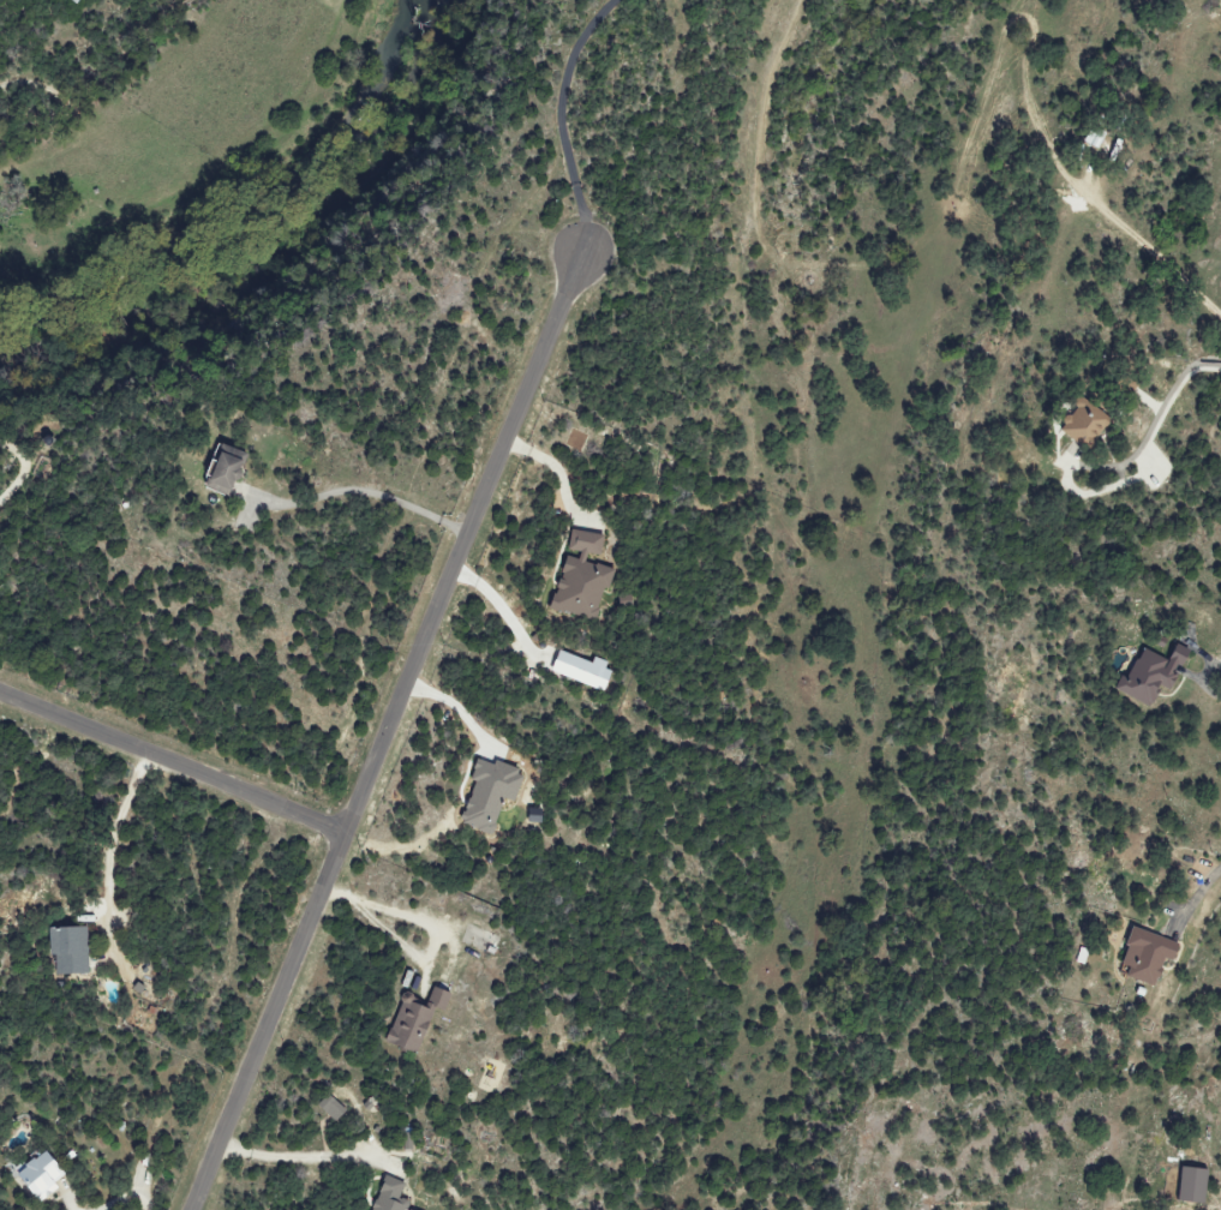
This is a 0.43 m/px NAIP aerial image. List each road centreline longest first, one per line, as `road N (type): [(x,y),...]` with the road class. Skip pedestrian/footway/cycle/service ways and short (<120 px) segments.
road 1 (residential): [(583,253),(187,1209)]
road 2 (residential): [(345,835),(0,697)]

